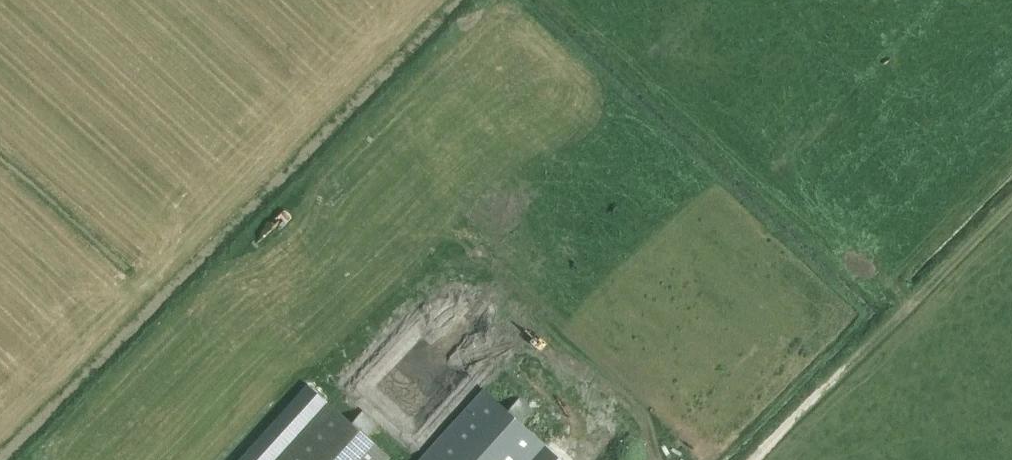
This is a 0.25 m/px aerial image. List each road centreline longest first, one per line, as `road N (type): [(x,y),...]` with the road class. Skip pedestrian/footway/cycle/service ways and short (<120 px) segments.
road 1 (track): [(552,0),(903,310)]
road 2 (track): [(749,459),(903,310)]
road 3 (track): [(903,310),(1011,201)]

